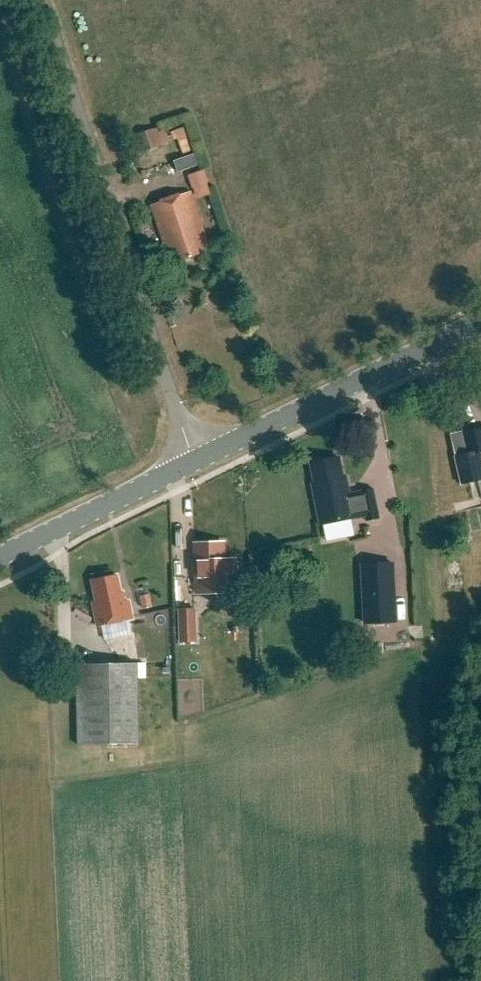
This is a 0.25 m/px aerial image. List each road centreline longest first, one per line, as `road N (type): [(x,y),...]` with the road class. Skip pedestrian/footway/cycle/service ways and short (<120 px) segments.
road 1 (unclassified): [(193,459),(43,0)]
road 2 (tertiary): [(193,459),(480,318)]
road 3 (tertiary): [(0,555),(193,459)]

